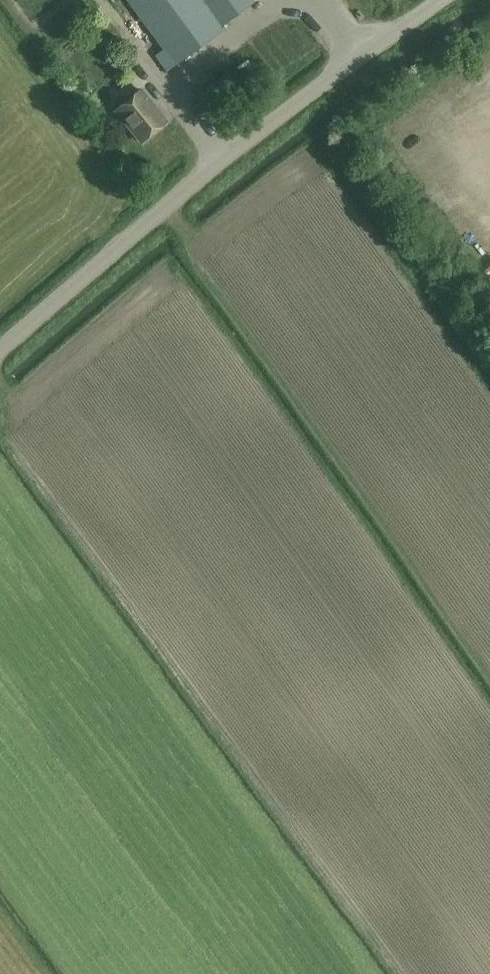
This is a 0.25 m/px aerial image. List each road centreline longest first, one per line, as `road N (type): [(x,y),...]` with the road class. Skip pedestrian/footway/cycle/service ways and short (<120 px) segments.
road 1 (unclassified): [(0,353),(198,180),(439,0)]

